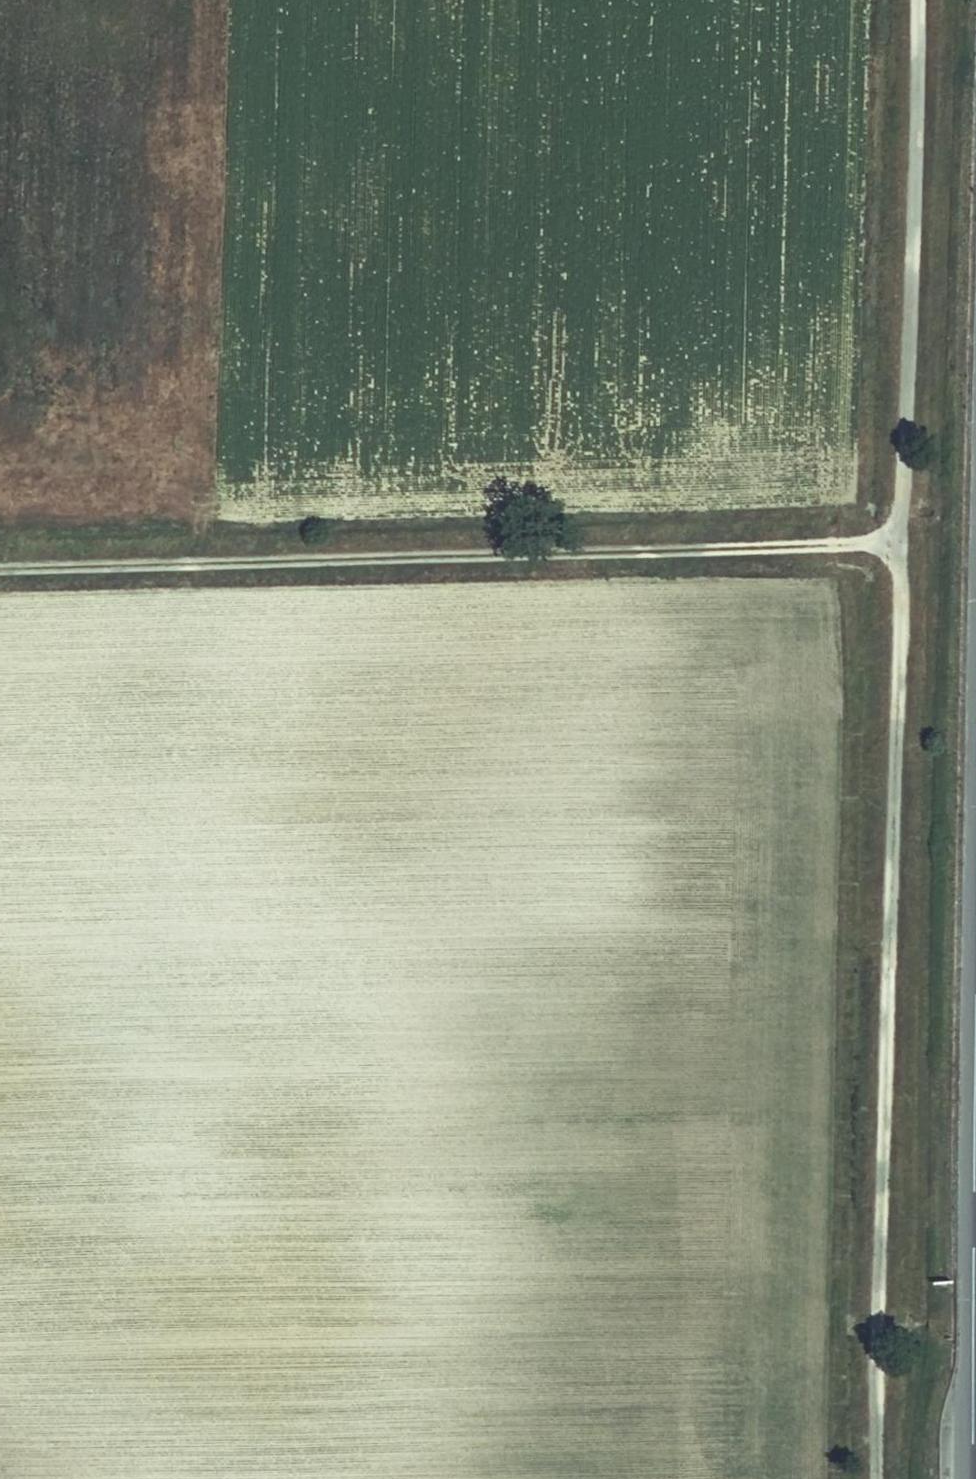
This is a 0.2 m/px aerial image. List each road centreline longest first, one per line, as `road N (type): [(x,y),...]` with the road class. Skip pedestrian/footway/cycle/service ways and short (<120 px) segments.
road 1 (unclassified): [(916,0),(879,1478)]
road 2 (track): [(899,544),(0,566)]

